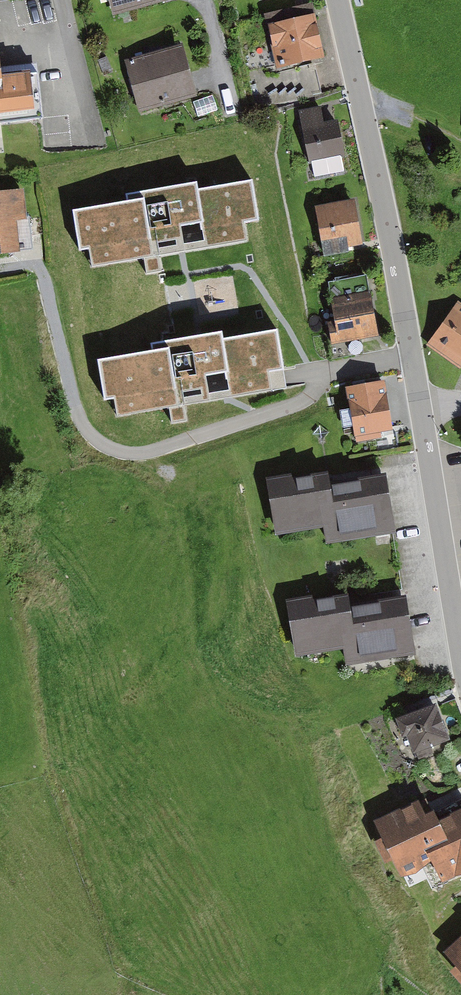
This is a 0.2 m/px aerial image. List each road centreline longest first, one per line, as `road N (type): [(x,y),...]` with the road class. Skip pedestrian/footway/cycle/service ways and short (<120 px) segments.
road 1 (residential): [(338,0),(388,225),(460,655)]
road 2 (residential): [(62,0),(95,137)]

